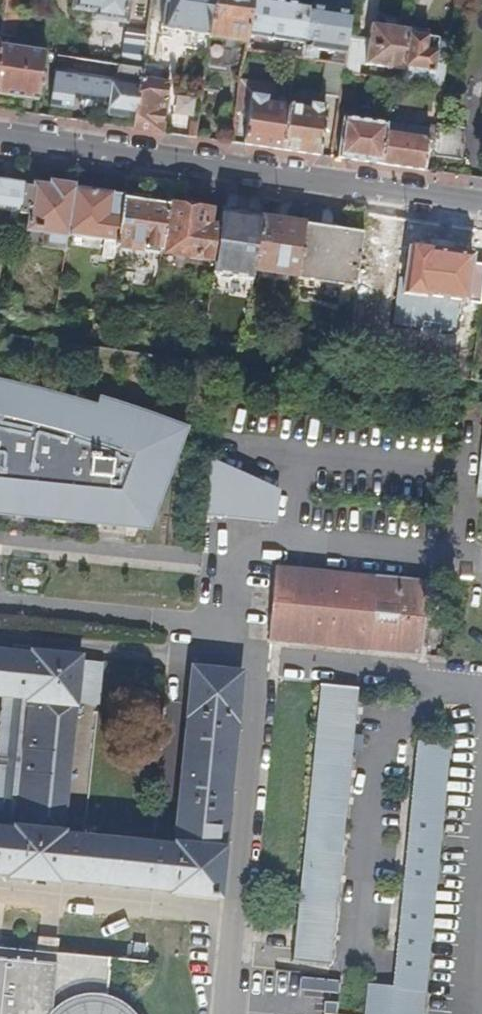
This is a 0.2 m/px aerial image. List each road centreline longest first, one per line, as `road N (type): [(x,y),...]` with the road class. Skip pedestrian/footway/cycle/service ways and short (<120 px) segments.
road 1 (residential): [(0,134),(481,203)]

